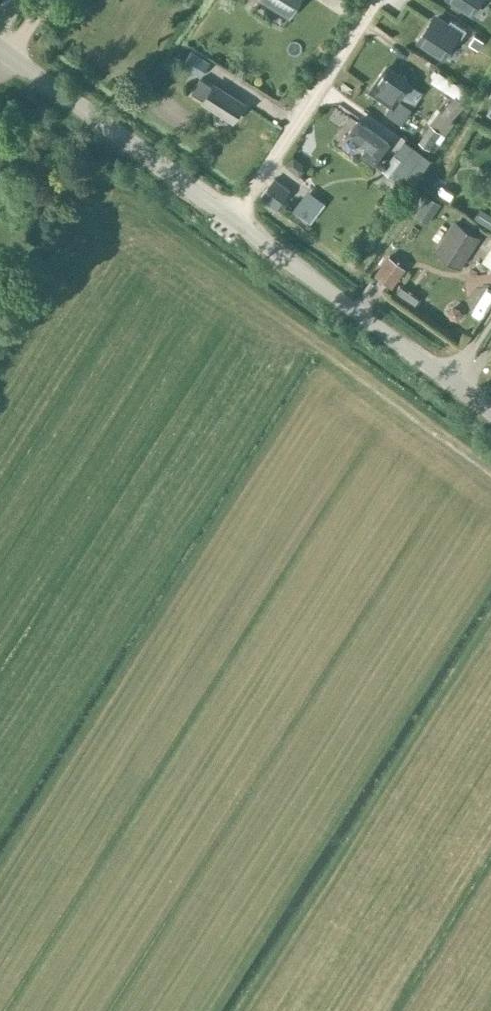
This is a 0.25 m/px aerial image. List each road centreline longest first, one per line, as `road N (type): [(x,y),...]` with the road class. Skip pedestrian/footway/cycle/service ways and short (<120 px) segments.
road 1 (unclassified): [(230,219),(0,49)]
road 2 (unclassified): [(448,377),(230,219)]
road 3 (residential): [(230,219),(381,0)]

